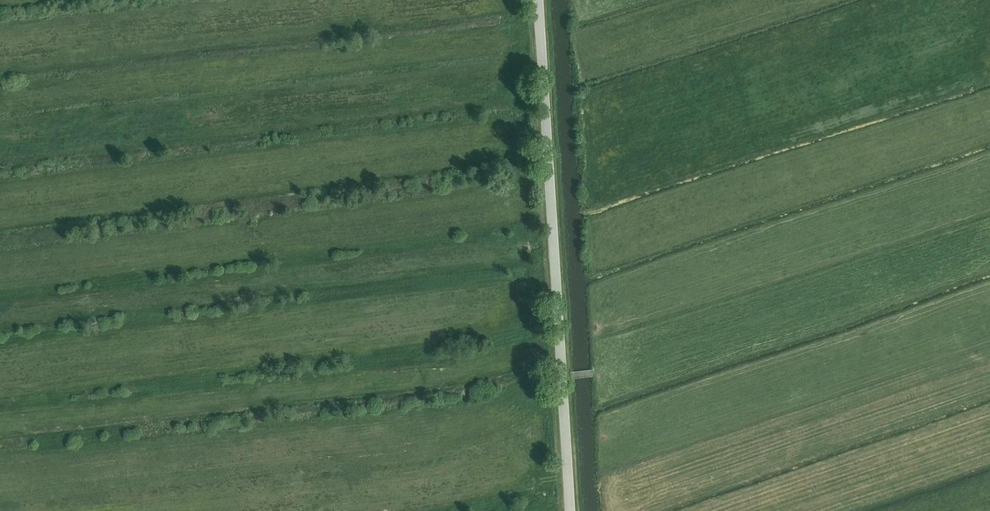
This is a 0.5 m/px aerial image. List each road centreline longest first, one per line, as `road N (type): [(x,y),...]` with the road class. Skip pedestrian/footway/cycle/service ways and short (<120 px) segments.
road 1 (unclassified): [(570,510),(538,0)]

